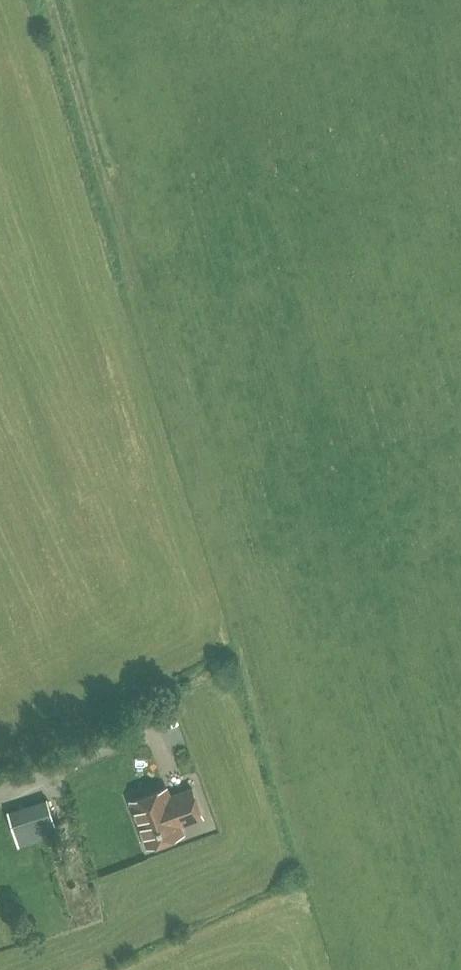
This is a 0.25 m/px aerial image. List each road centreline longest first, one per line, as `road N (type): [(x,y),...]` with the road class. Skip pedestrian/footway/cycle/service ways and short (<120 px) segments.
road 1 (unclassified): [(171,751),(163,729),(142,726),(0,788)]

